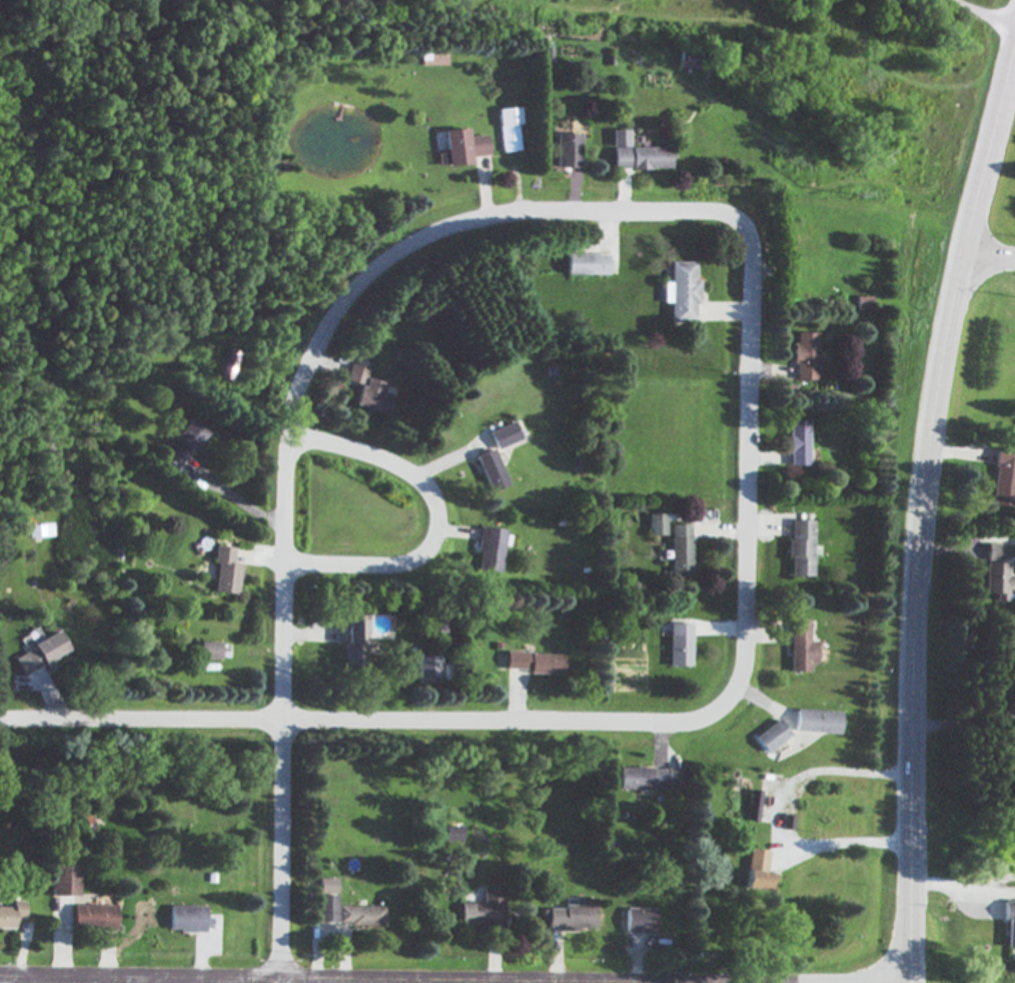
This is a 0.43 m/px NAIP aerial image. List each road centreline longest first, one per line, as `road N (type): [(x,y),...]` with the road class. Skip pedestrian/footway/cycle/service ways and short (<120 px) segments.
road 1 (residential): [(627,719),(700,717),(734,691),(746,664),(750,225),(720,208),(526,207),(443,227),(391,254),(353,288),(319,337),(294,396),(285,465),(280,975)]
road 2 (secondary): [(910,982),(921,517),(945,342),(1014,46)]
road 3 (residential): [(0,973),(910,981)]
road 4 (residential): [(0,716),(627,719)]
road 5 (residential): [(288,434),(361,449),(418,475),(432,491),(438,523),(411,559),(283,561)]

